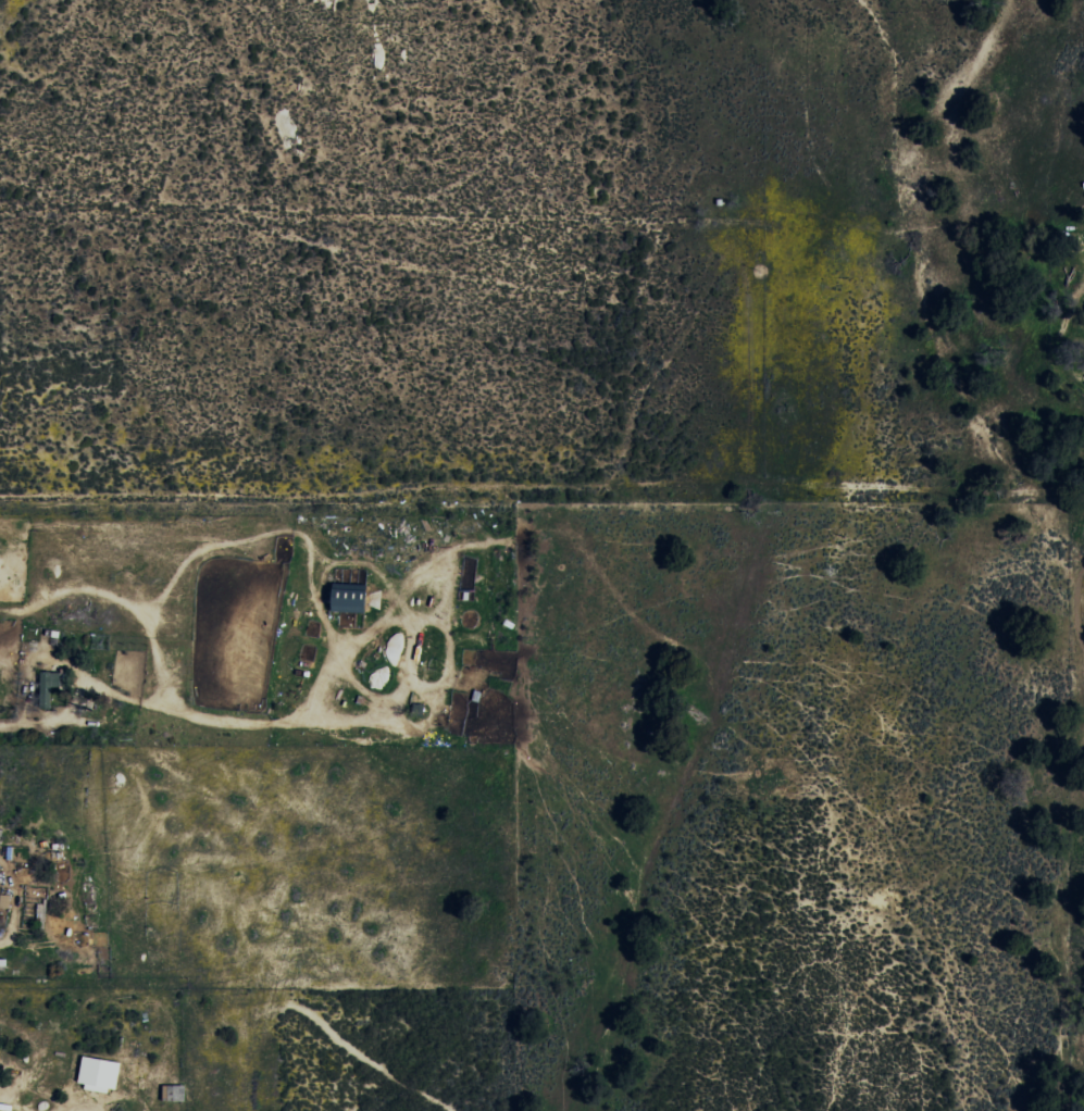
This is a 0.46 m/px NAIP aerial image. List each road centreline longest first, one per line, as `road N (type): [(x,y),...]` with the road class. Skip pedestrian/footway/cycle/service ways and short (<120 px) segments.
road 1 (residential): [(1083,505),(0,514)]
road 2 (residential): [(17,1110),(17,598)]

